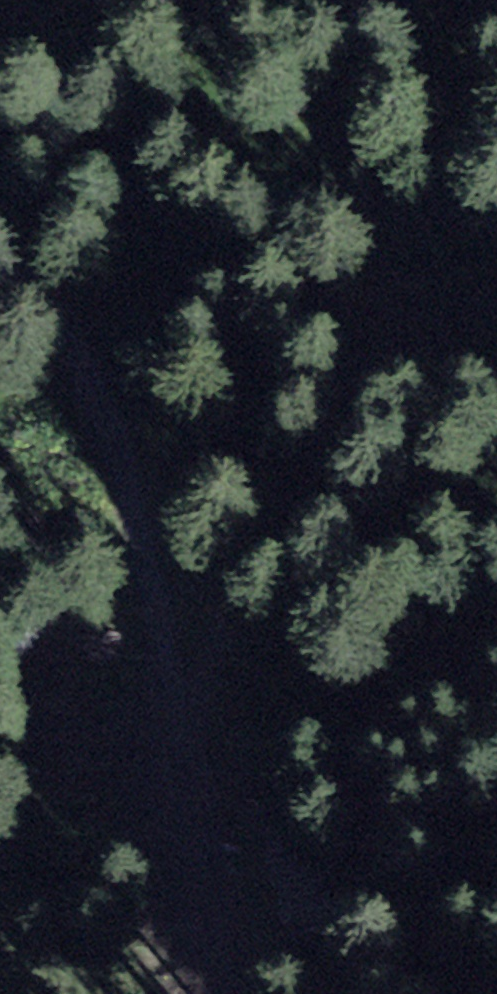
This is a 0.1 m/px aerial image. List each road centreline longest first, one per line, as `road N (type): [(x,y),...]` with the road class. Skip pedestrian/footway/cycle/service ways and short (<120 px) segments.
road 1 (track): [(0,236),(80,365),(156,613),(224,882),(215,993)]
road 2 (track): [(156,613),(328,422),(368,241),(334,120),(377,0)]
road 3 (track): [(368,241),(496,258)]

